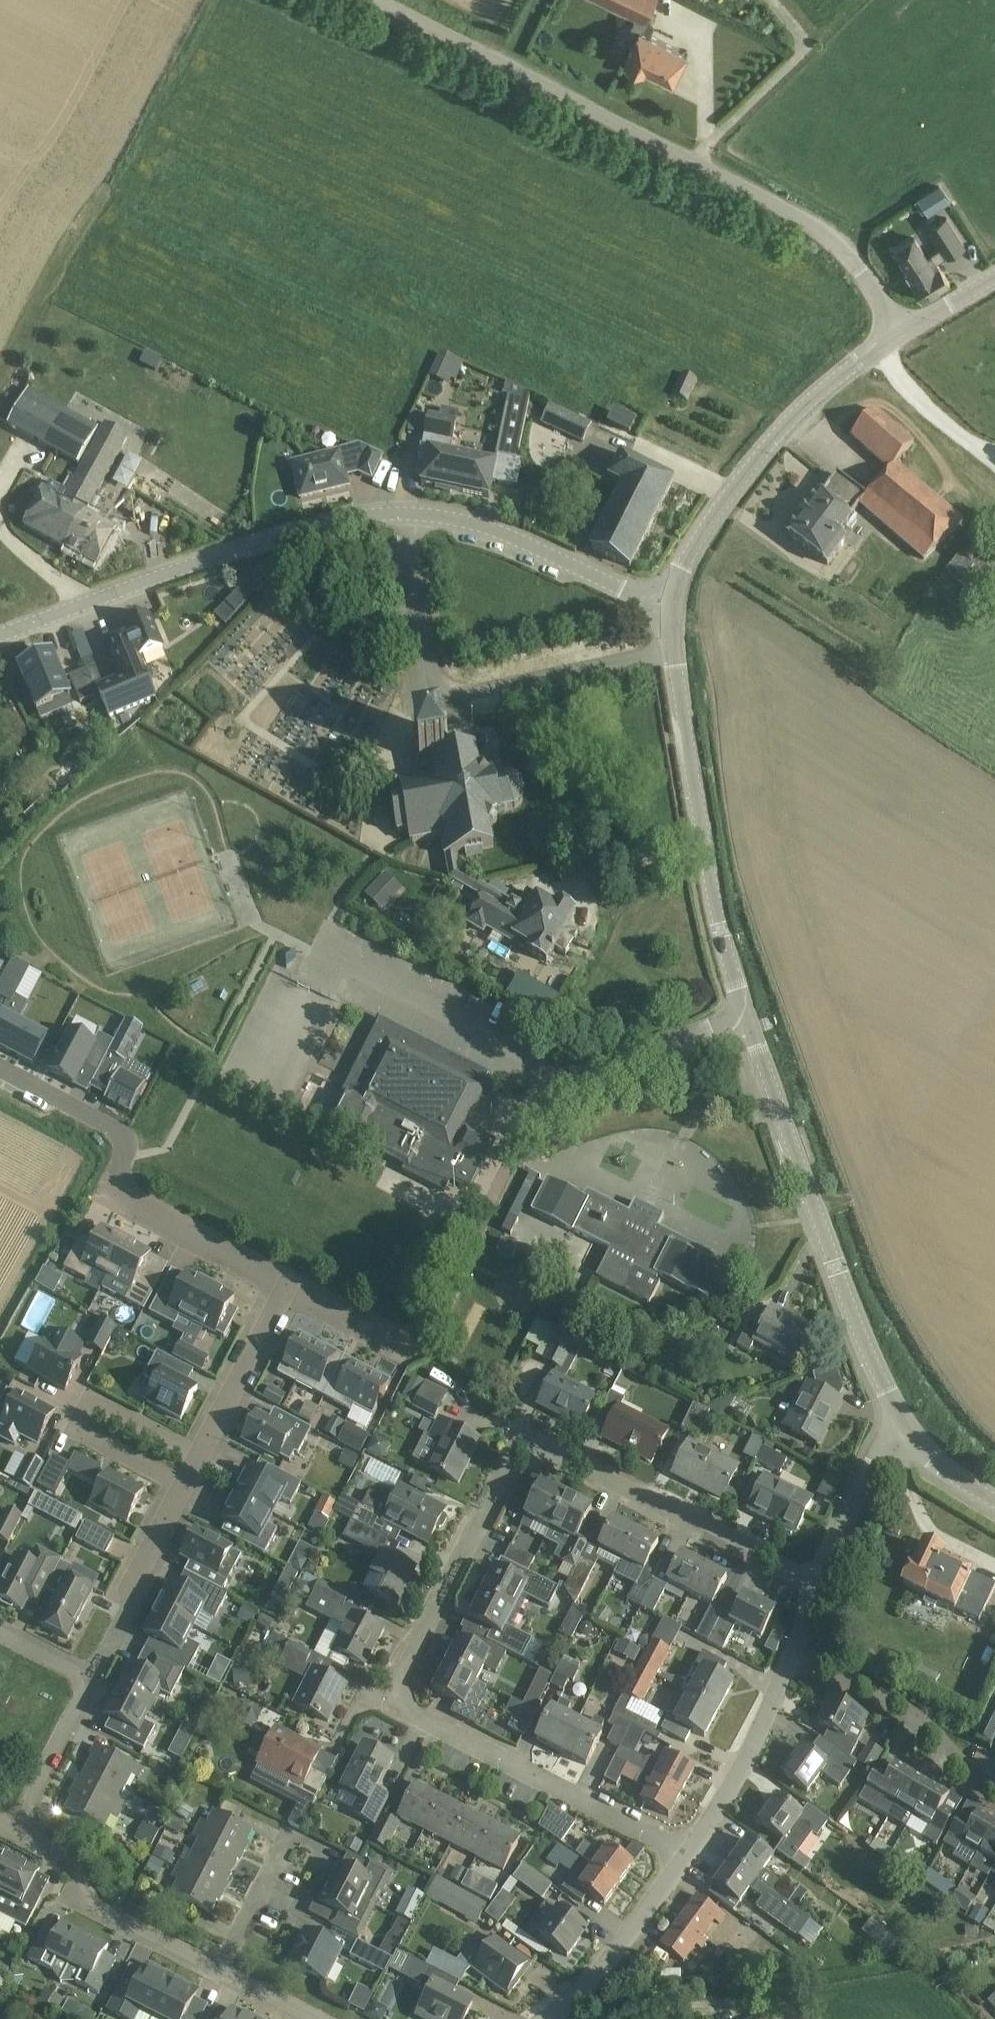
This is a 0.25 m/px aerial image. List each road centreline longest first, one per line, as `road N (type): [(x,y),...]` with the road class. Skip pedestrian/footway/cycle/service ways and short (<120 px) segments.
road 1 (residential): [(688,1854),(417,1717),(405,1703),(403,1663),(509,1458),(534,1443),(820,1585)]
road 2 (tertiary): [(904,1431),(834,1267),(734,983),(682,715),(669,603)]
road 3 (unclassified): [(0,633),(256,542),(376,514),(452,518),(493,531),(624,592),(669,603)]
road 4 (unclassified): [(902,333),(849,260),(782,209),(364,0)]
road 5 (residential): [(288,1283),(126,1201),(118,1188),(123,1157),(101,1122),(0,1068)]
road 6 (tertiary): [(669,603),(681,565),(750,466),(831,381),(902,333)]
road 7 (residential): [(184,1487),(76,1430),(94,1396),(201,1453)]
road 8 (residential): [(221,1970),(98,1907),(72,1859),(15,1829)]
road 9 (residential): [(792,1654),(901,1703),(960,1767),(994,1790)]
road 10 (residential): [(688,1854),(747,1754),(792,1654)]
road 11 (residential): [(549,2018),(585,1990),(688,1854)]
road 12 (residential): [(89,1680),(184,1487)]
road 13 (residential): [(201,1453),(288,1283)]
road 14 (residential): [(820,1585),(873,1464),(904,1431)]
road 15 (residential): [(15,1829),(89,1680)]
road 16 (residential): [(221,1970),(291,1835)]
road 17 (residential): [(407,1347),(288,1283)]

